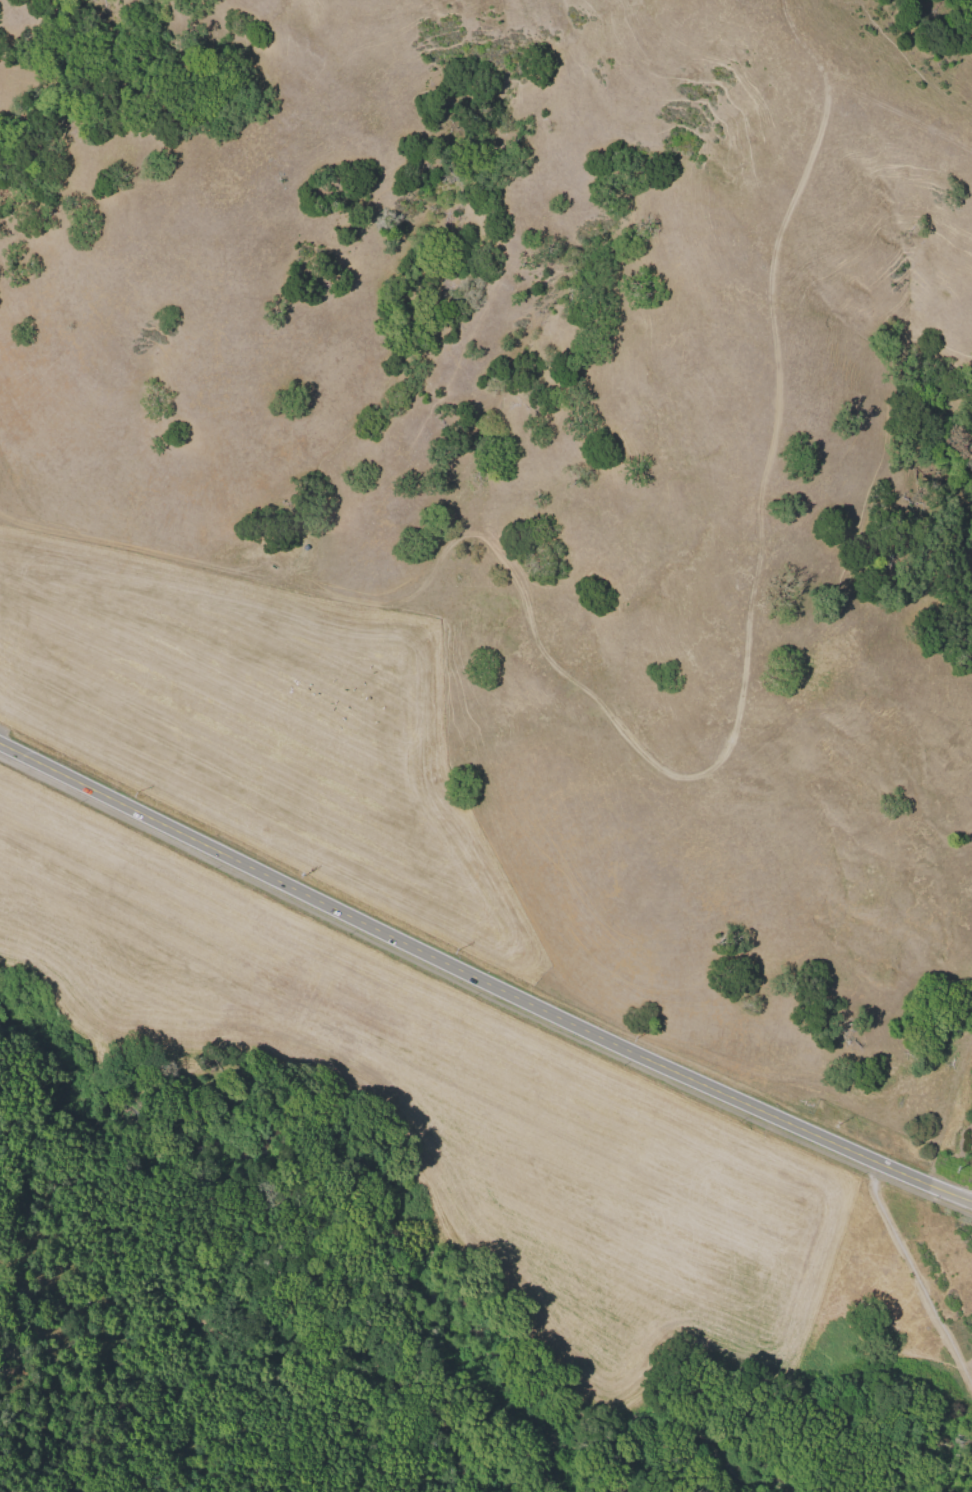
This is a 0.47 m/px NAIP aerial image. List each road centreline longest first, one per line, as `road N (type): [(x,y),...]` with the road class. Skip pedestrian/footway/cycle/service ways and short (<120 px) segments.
road 1 (secondary): [(971,1202),(696,1083),(0,744)]

